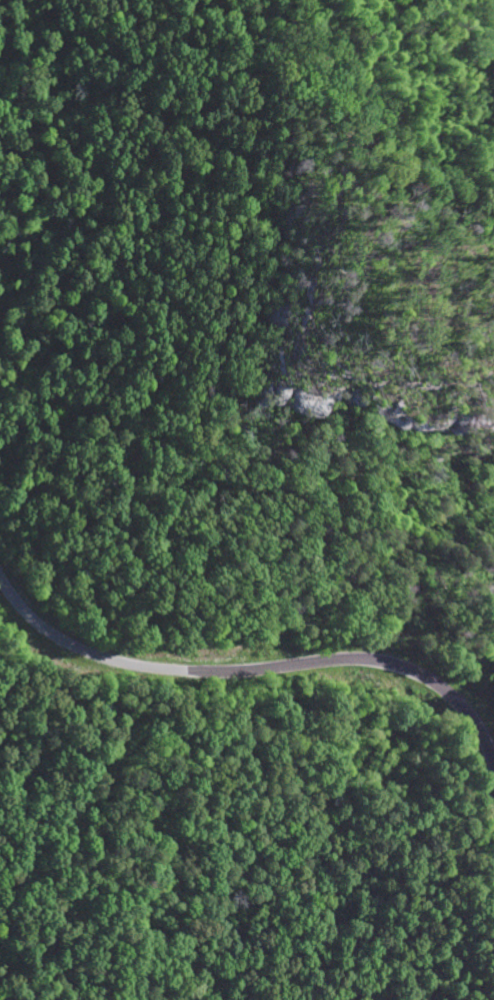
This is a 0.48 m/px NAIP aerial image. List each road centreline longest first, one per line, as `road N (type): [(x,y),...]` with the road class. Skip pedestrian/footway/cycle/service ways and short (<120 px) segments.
road 1 (residential): [(493,768),(463,710),(415,674),(343,661),(208,673),(138,666),(44,628),(0,577)]

